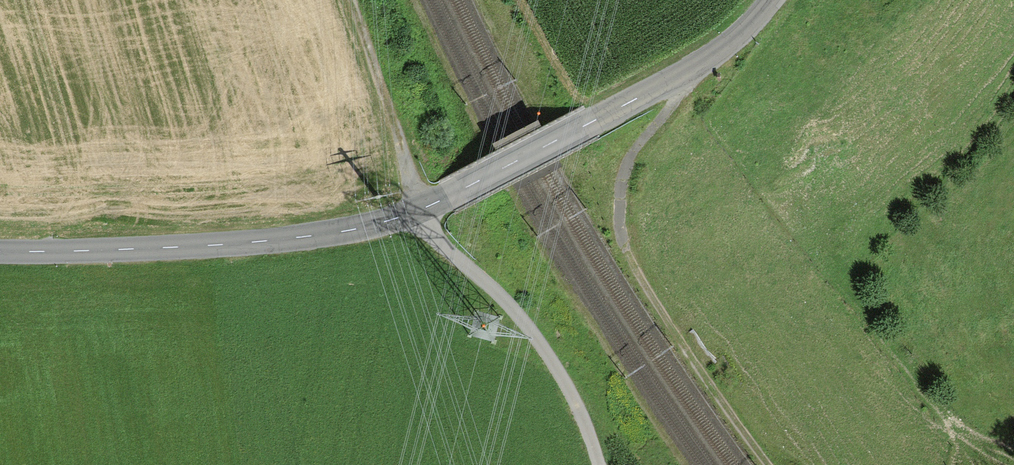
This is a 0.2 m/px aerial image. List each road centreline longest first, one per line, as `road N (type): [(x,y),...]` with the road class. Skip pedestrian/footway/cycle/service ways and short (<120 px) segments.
road 1 (tertiary): [(0,247),(277,242),(346,231),(435,199)]
road 2 (tertiary): [(768,0),(752,24),(670,82),(435,199)]
road 3 (track): [(416,209),(436,239),(514,311),(566,385),(591,464)]

